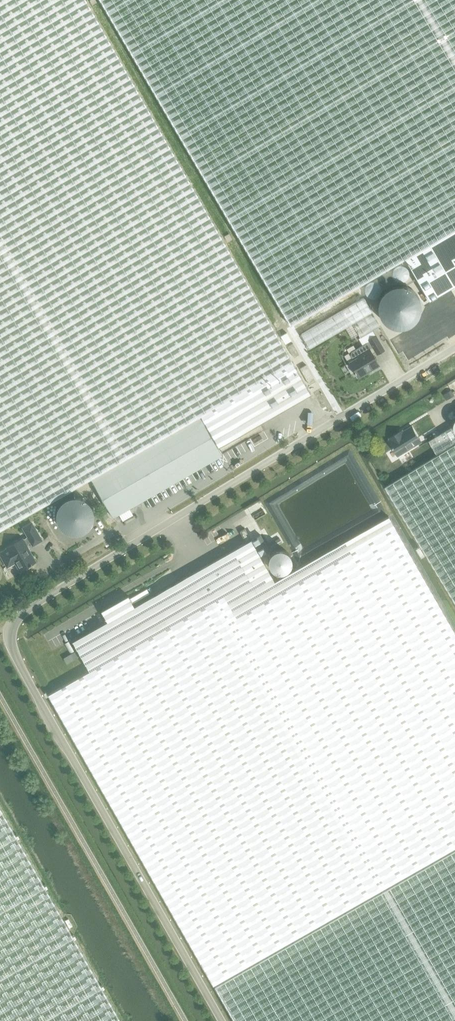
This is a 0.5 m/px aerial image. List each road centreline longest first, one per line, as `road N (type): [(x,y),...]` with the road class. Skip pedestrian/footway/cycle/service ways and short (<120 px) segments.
road 1 (unclassified): [(454,350),(101,561),(10,626),(9,641),(36,695),(222,1020)]

